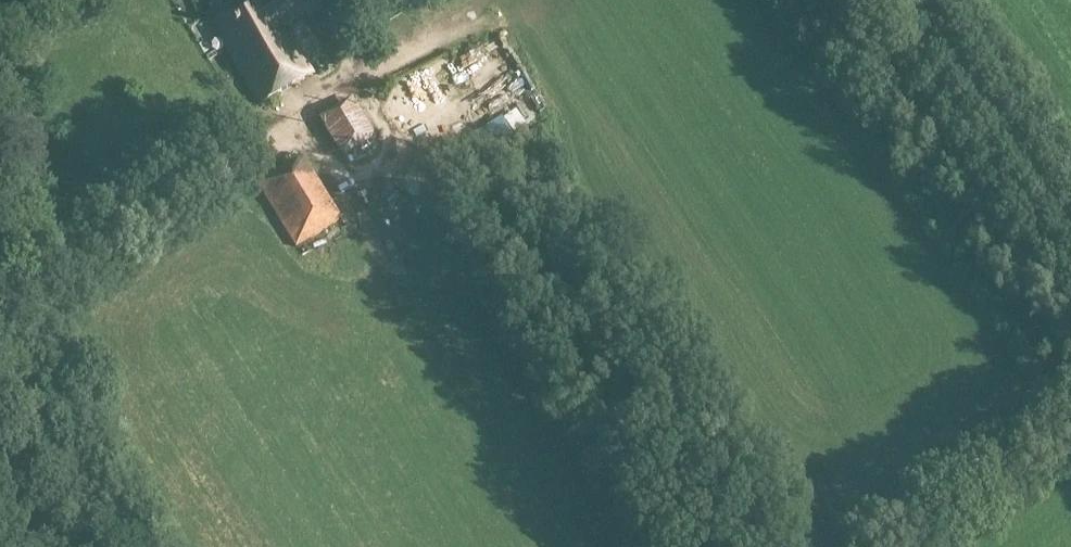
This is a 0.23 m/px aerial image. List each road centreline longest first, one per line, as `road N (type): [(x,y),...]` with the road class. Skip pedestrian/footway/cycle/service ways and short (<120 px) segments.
road 1 (track): [(324,0),(345,59),(335,97),(0,319)]
road 2 (unclassified): [(1070,242),(905,0)]
road 3 (track): [(345,78),(485,15)]

